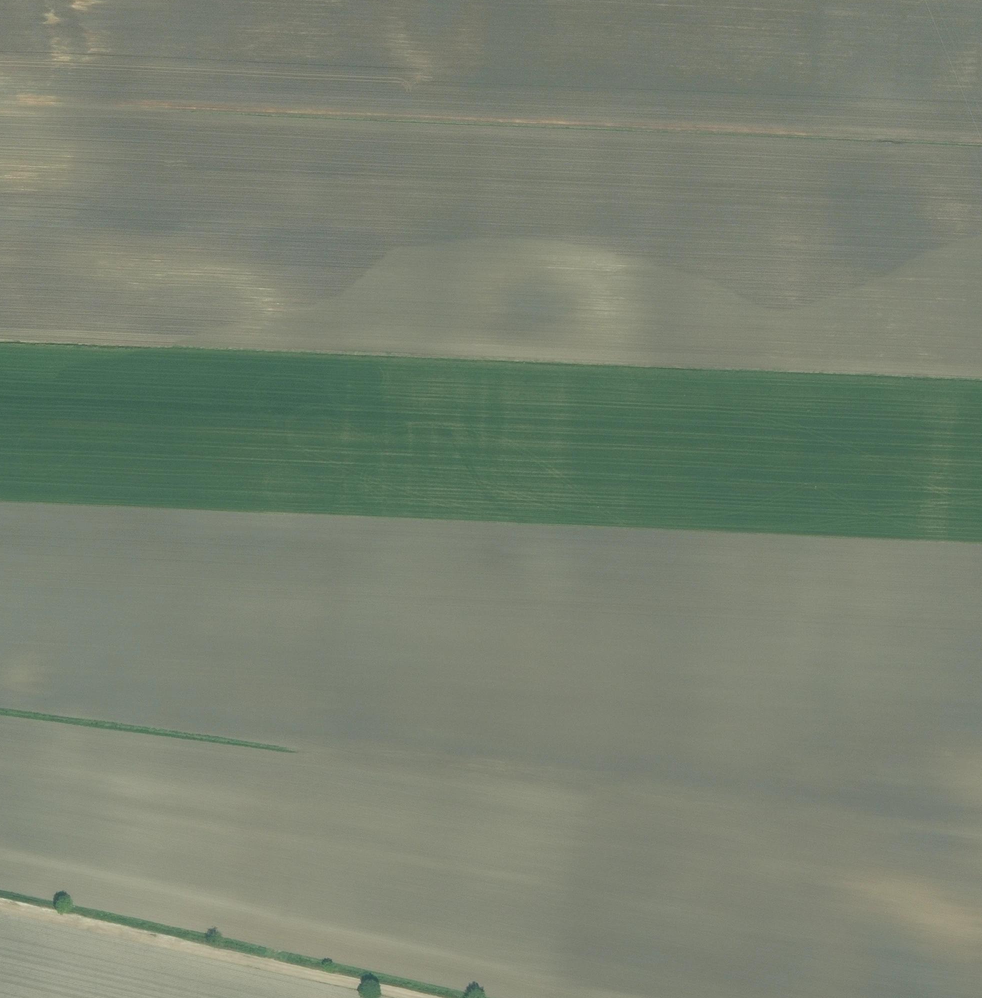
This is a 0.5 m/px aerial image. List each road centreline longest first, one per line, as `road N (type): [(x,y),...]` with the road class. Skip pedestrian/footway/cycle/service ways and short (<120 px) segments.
road 1 (track): [(417,997),(0,905)]

